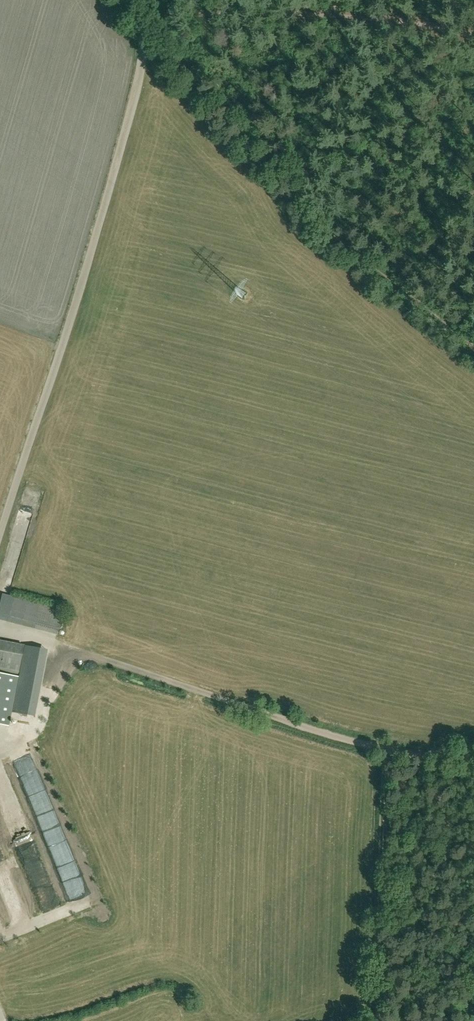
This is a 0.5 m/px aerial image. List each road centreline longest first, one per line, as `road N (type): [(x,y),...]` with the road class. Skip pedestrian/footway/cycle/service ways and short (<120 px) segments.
road 1 (track): [(0,535),(136,85),(139,40)]
road 2 (track): [(381,749),(0,628)]
road 3 (track): [(381,749),(381,1020)]

